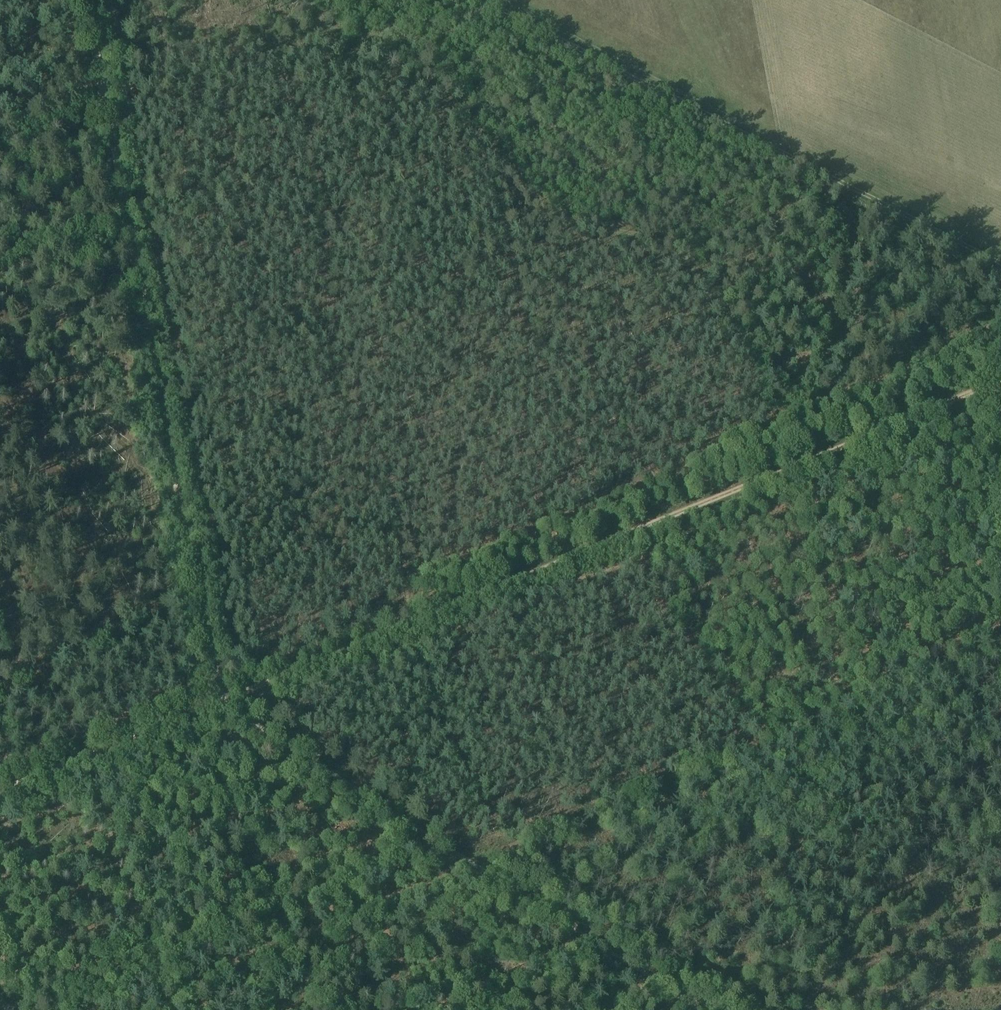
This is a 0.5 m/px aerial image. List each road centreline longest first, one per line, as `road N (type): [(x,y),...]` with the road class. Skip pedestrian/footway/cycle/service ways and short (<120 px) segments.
road 1 (track): [(4,1009),(424,844),(460,872),(695,766),(1000,650)]
road 2 (track): [(99,78),(201,45),(302,49),(371,73),(476,128),(560,212),(680,237),(755,372),(791,463)]
road 3 (track): [(219,700),(1000,379)]
road 4 (track): [(99,78),(219,700)]
road 5 (track): [(484,0),(1000,271)]
road 6 (track): [(0,791),(219,700)]
road 7 (track): [(484,1009),(526,1002),(621,957)]

